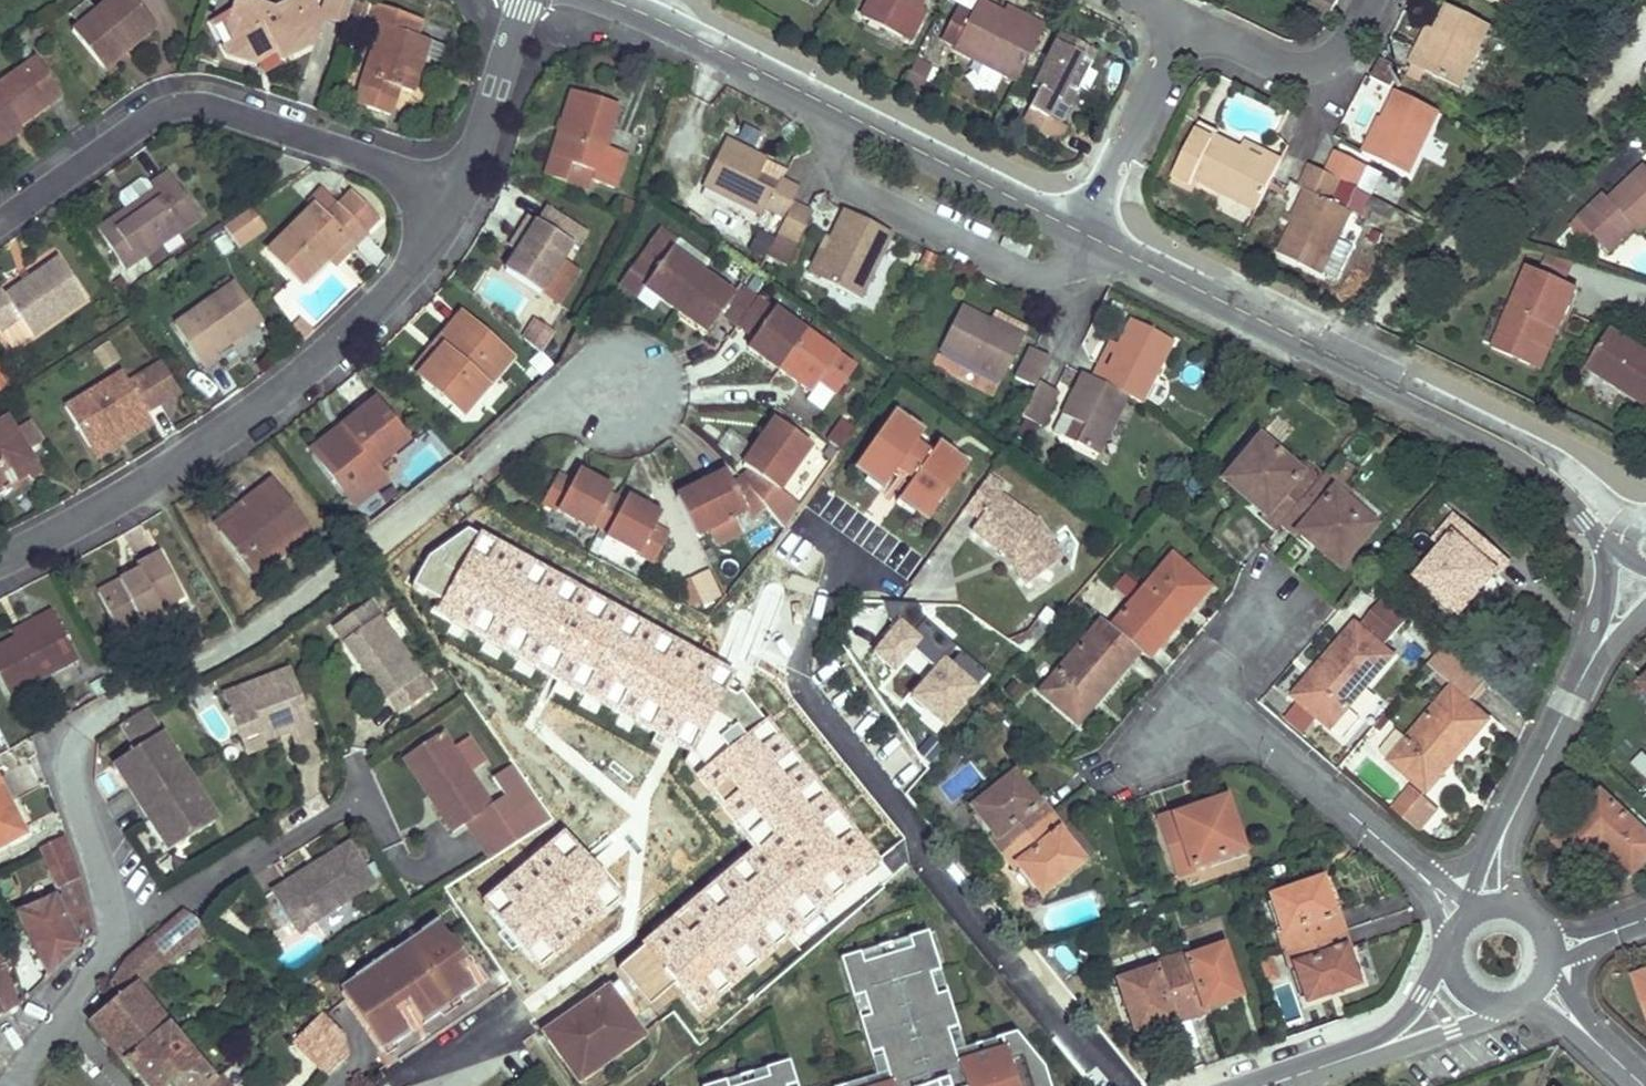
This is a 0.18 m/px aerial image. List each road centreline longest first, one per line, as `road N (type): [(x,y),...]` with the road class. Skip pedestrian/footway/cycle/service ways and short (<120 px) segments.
road 1 (residential): [(115,917),(62,737),(246,636),(365,545),(621,380)]
road 2 (tertiary): [(1088,233),(1535,452),(1605,502),(1645,543)]
road 3 (residential): [(458,190),(409,268),(359,326),(238,422),(0,560)]
road 4 (tertiary): [(618,0),(1088,233)]
road 5 (residential): [(807,674),(975,914),(1121,1085)]
road 6 (residential): [(458,190),(189,104),(157,114),(0,223)]
road 7 (residential): [(1491,908),(1504,831),(1645,557)]
road 8 (residential): [(1463,923),(1221,690)]
road 9 (residential): [(1180,20),(1088,233)]
road 10 (residential): [(1180,20),(1296,65),(1346,46),(1367,0)]
road 11 (residential): [(1267,1085),(1389,1042),(1466,990)]
road 12 (residential): [(523,0),(458,190)]
road 13 (residential): [(8,1085),(115,917)]
road 14 (residential): [(115,917),(273,842)]
road 15 (residential): [(1644,1085),(1535,986)]
road 16 (residential): [(1221,690),(1143,788)]

